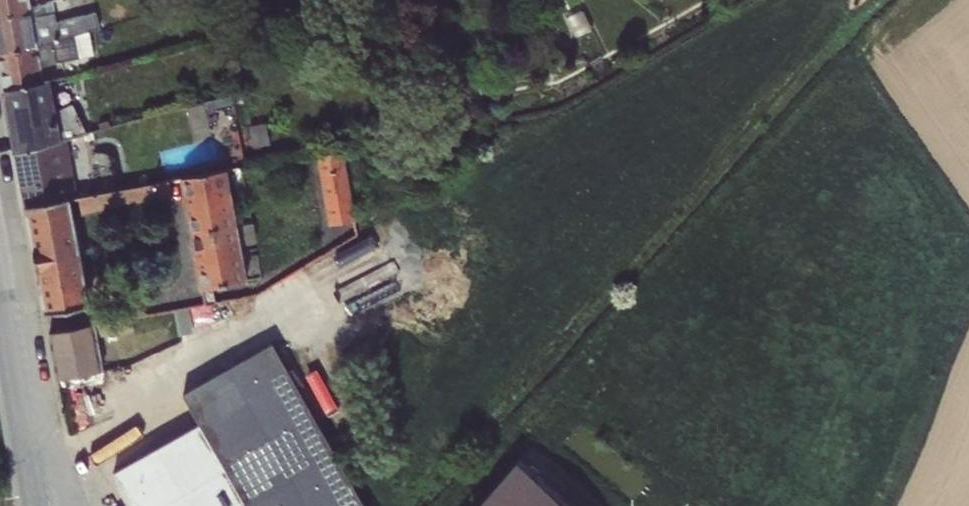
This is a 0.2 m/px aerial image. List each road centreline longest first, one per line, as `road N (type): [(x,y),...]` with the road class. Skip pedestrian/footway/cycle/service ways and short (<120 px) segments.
road 1 (residential): [(34,505),(0,306)]

